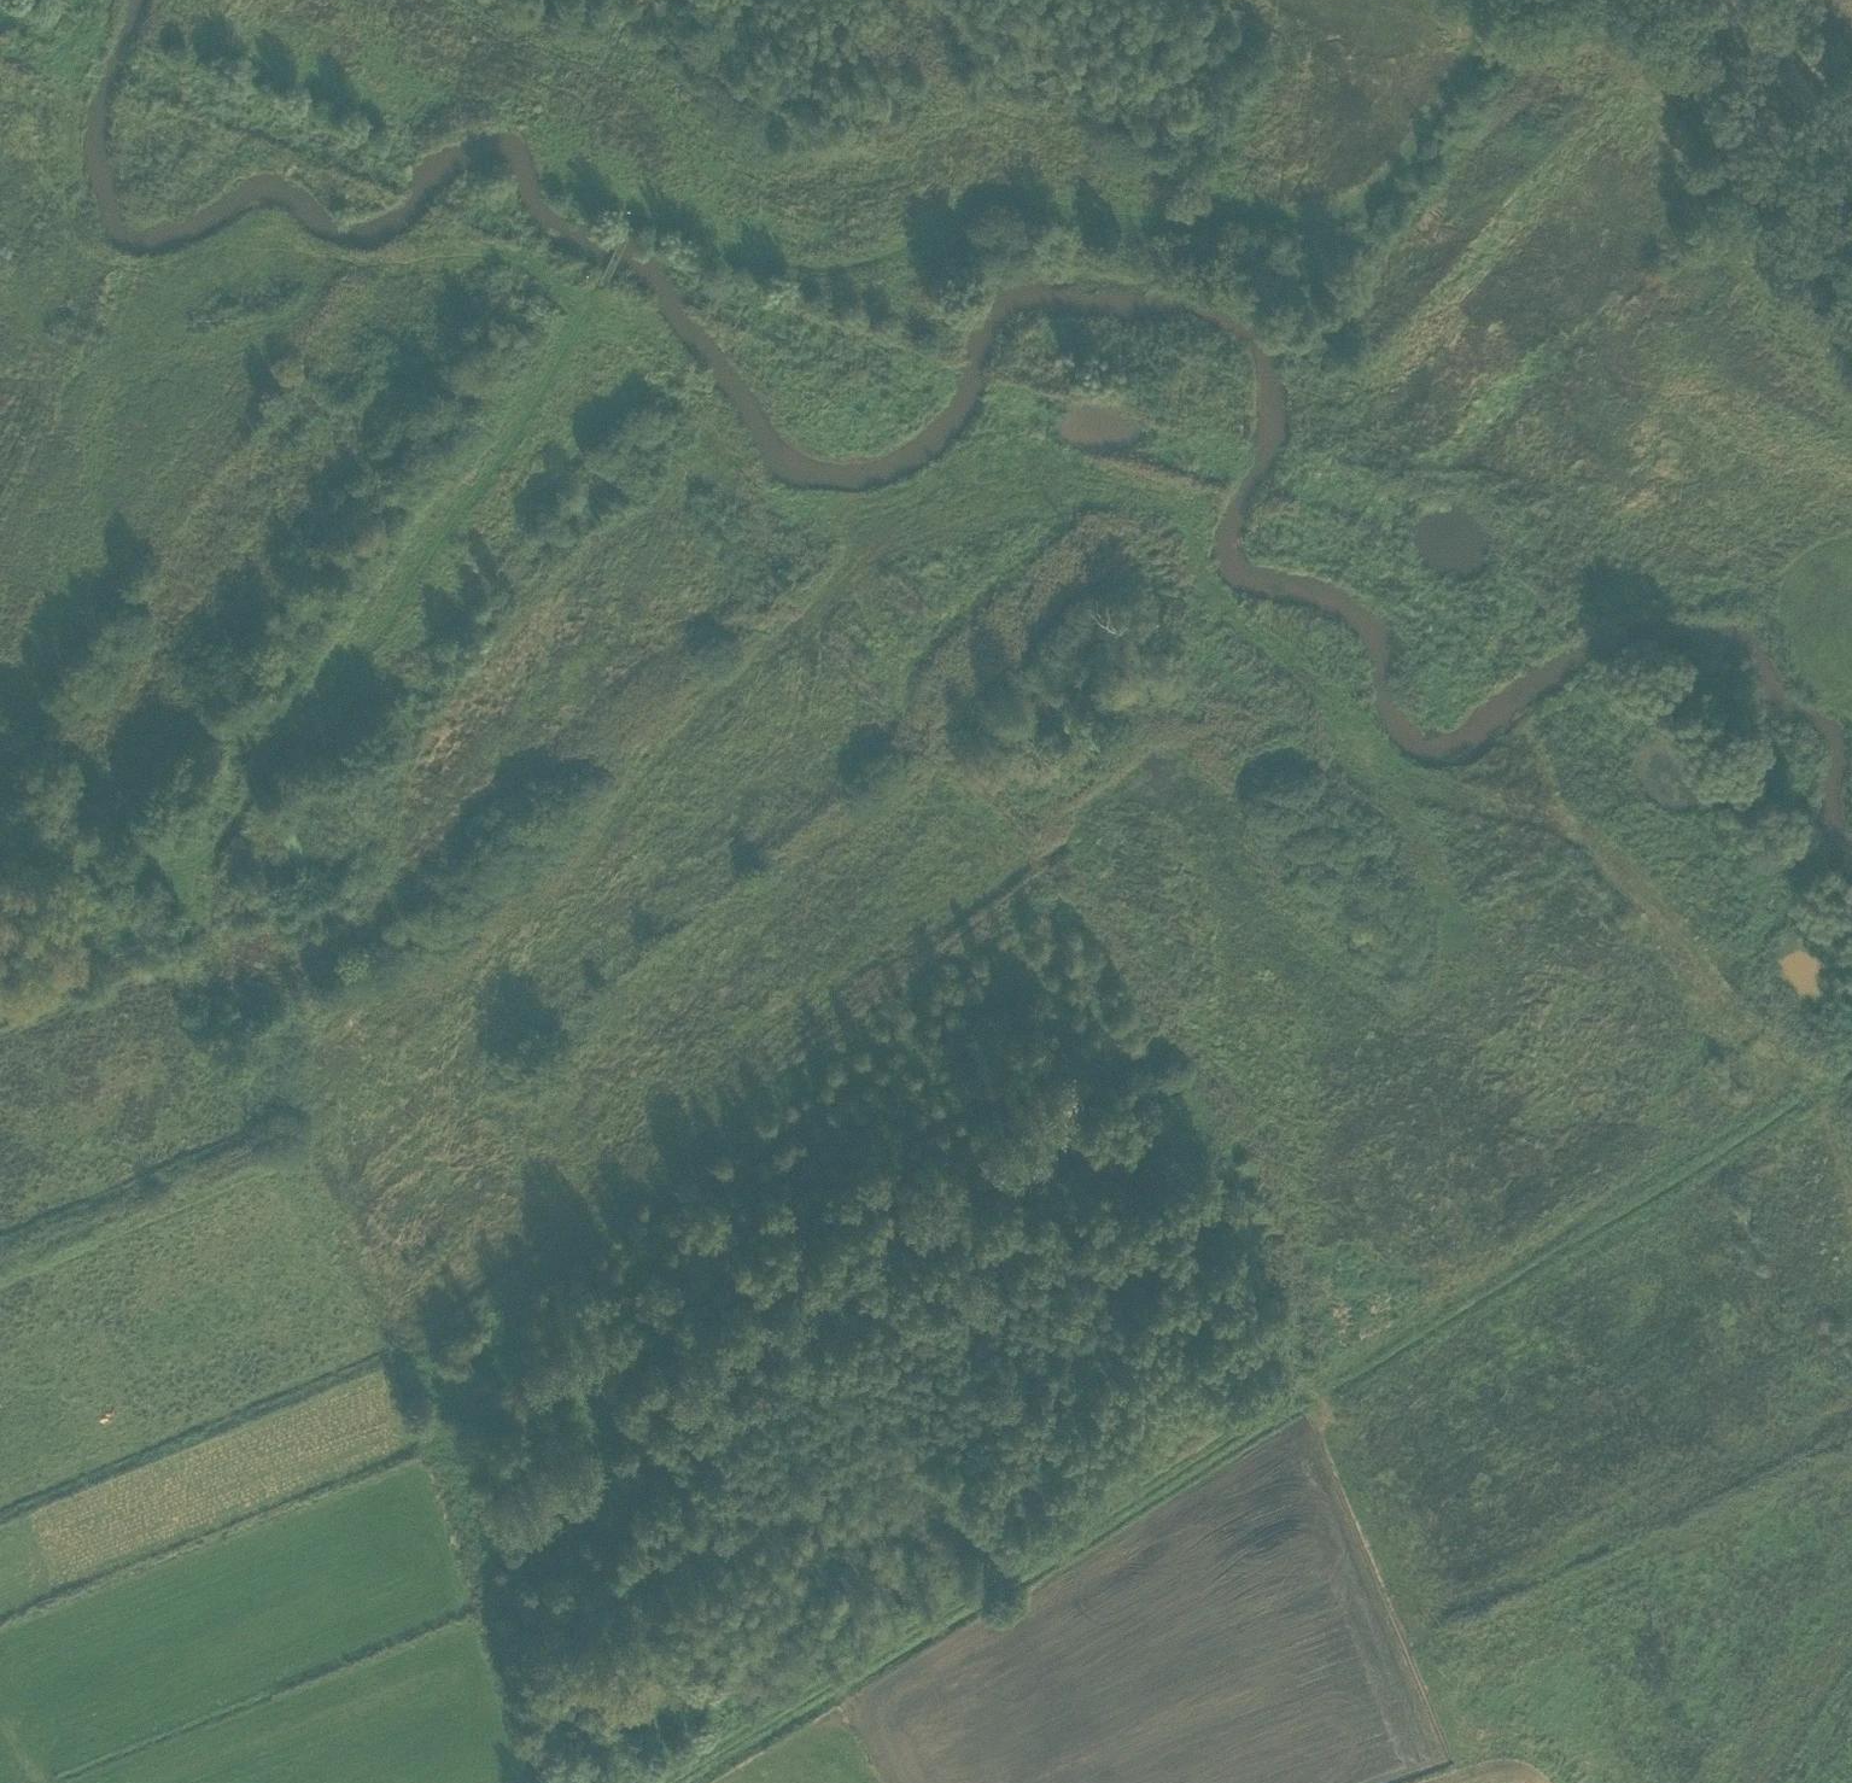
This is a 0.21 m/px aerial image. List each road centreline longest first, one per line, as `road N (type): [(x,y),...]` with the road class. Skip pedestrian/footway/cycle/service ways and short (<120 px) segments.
road 1 (track): [(545,1782),(533,1680),(850,1455)]
road 2 (track): [(1851,149),(1730,0)]
road 3 (track): [(0,839),(136,869)]

